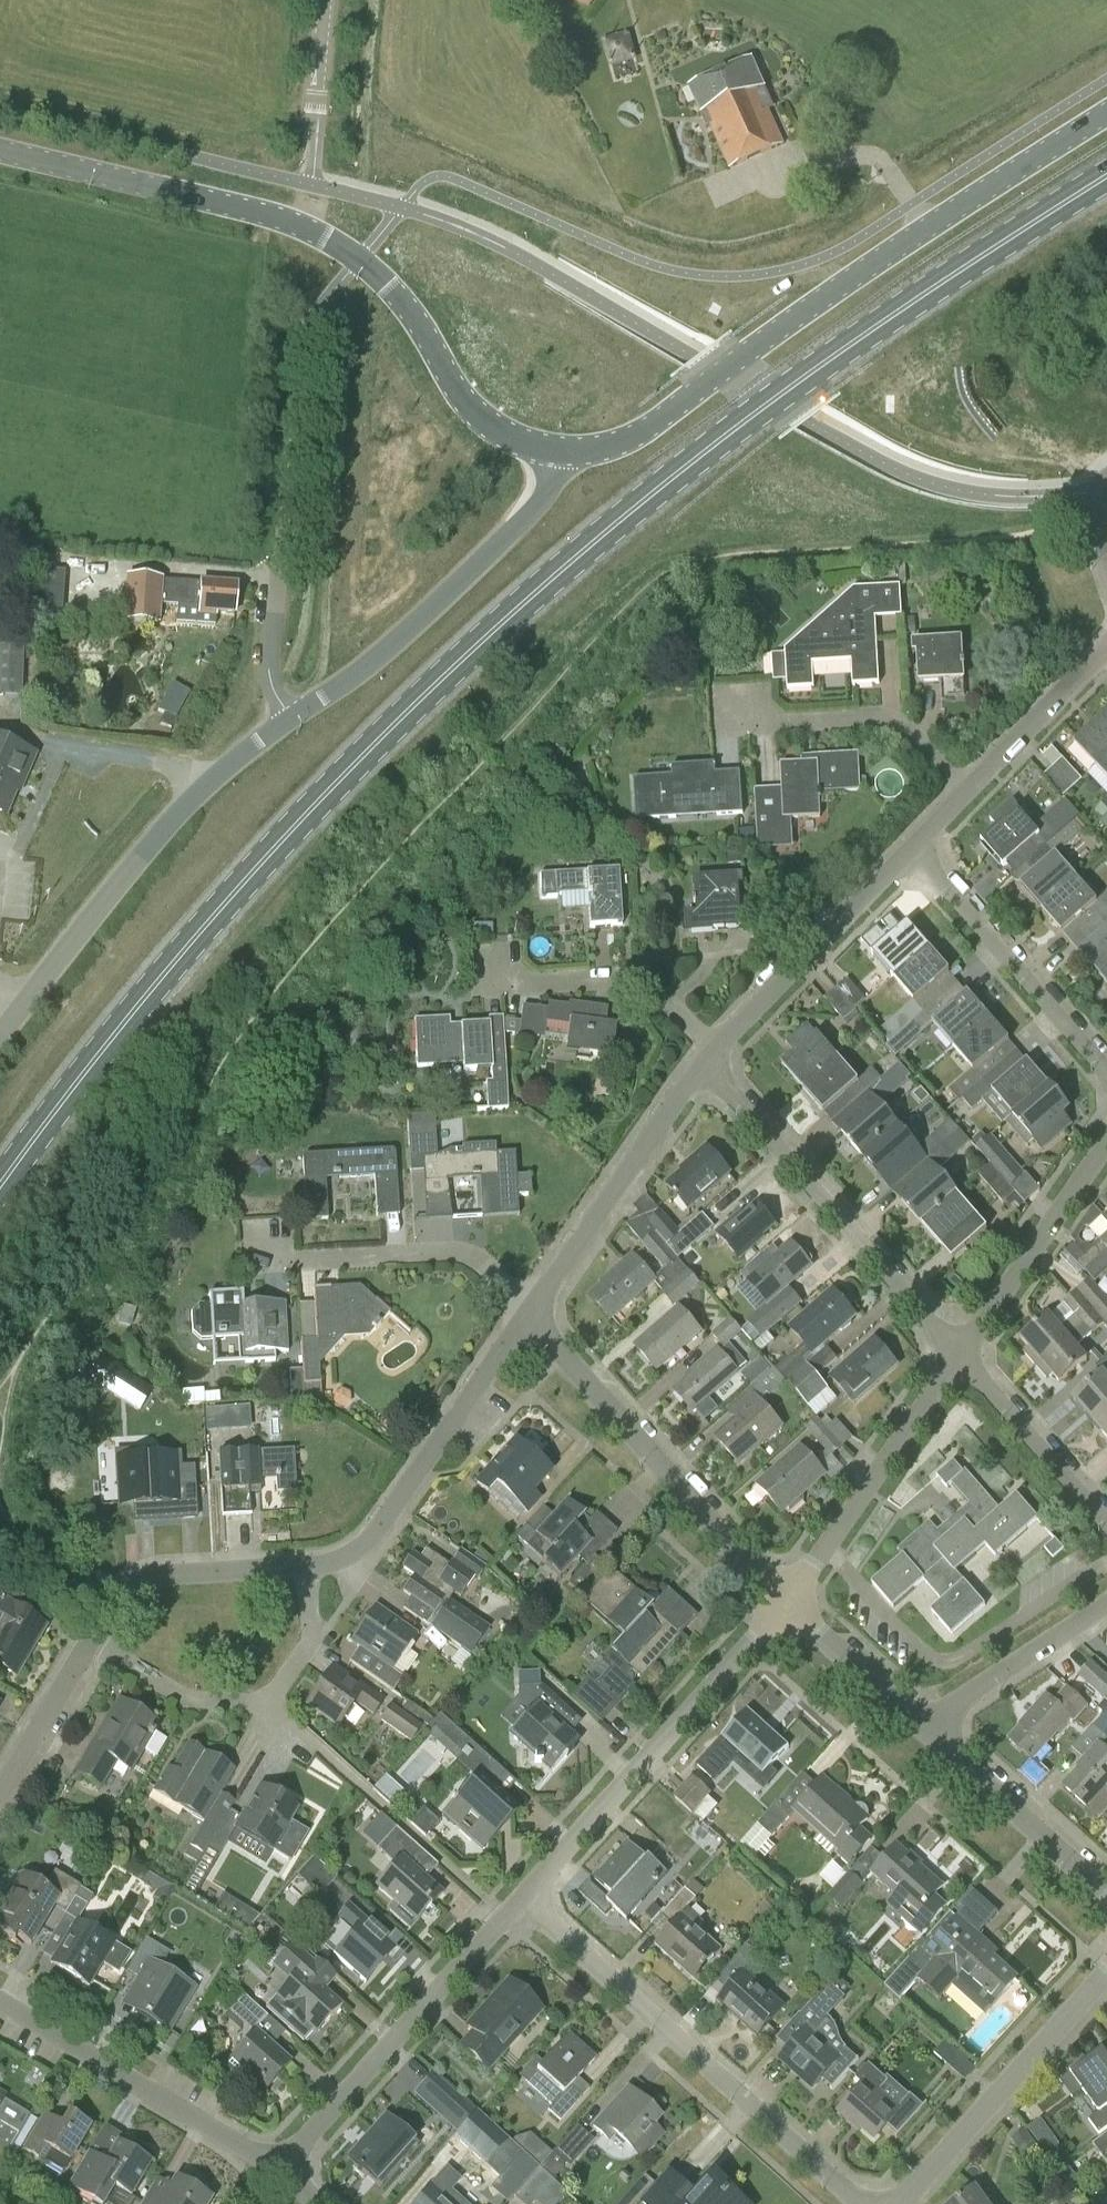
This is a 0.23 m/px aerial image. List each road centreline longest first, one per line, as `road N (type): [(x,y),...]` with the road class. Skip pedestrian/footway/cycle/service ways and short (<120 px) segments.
road 1 (primary): [(0,1188),(241,889),(503,624),(734,430),(871,329),(1106,176)]
road 2 (secondary): [(0,151),(268,214),(330,240),(395,297),(467,408),(492,431),(560,451)]
road 3 (secondary): [(1106,113),(653,422),(617,444),(560,451)]
road 4 (residential): [(858,2203),(524,1901)]
road 5 (unclassified): [(0,1032),(192,798),(287,721)]
road 6 (residential): [(524,1901),(786,1602)]
road 7 (unclassified): [(560,451),(532,507),(461,578),(346,682),(287,721)]
road 8 (residential): [(786,1602),(529,1312)]
road 9 (residential): [(962,1351),(707,1063)]
road 10 (residential): [(277,2170),(524,1901)]
road 11 (residential): [(309,1566),(311,1641),(267,1705),(187,1699),(89,1639)]
road 12 (residential): [(309,1566),(370,1540),(529,1312)]
road 13 (residential): [(277,2170),(0,2004)]
road 14 (unclassified): [(898,2203),(1106,1977)]
road 15 (residential): [(786,1602),(962,1351)]
road 16 (residential): [(1106,1078),(908,844)]
road 17 (residential): [(529,1312),(707,1063)]
road 18 (residential): [(529,1312),(471,1257),(271,1262),(271,1245)]
road 19 (residential): [(717,1052),(908,844)]
road 20 (residential): [(717,1052),(646,984),(603,979),(500,988),(497,959)]
road 21 (residential): [(962,1351),(1106,1138)]
road 22 (residential): [(965,786),(889,720),(736,727)]
road 23 (residential): [(89,1639),(113,1598),(144,1578),(309,1566)]
road 24 (residential): [(1106,1890),(923,1724)]
road 25 (residential): [(1106,1527),(962,1351)]
road 26 (residential): [(923,1724),(1106,1607)]
road 27 (residential): [(965,786),(1106,653)]
road 28 (residential): [(923,1724),(786,1602)]
road 29 (residential): [(0,1789),(89,1639)]
road 30 (unclassified): [(287,721),(270,664),(277,583)]
road 31 (unclassified): [(314,131),(325,0)]

